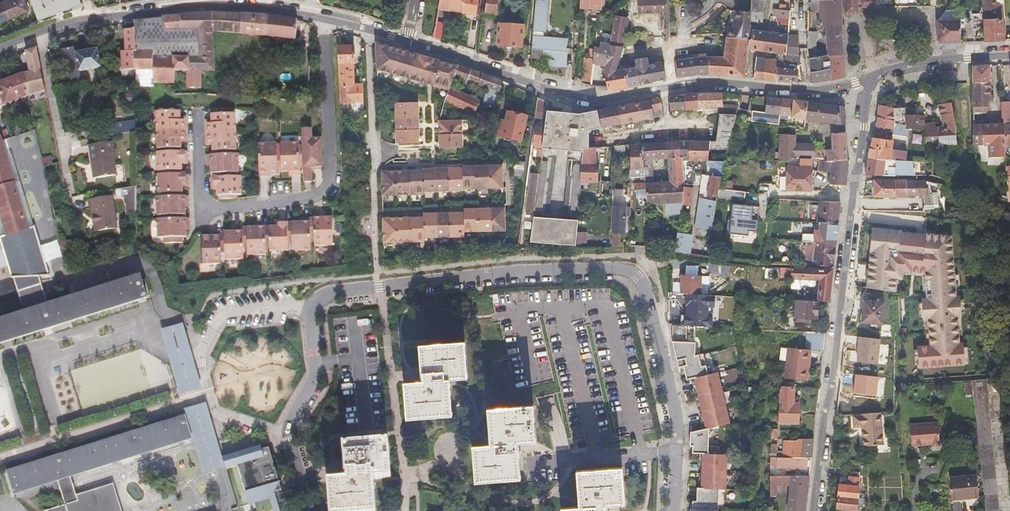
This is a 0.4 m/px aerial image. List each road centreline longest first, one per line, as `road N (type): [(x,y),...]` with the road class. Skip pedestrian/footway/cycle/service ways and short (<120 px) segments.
road 1 (unclassified): [(308,510),(287,434),(314,380),(311,318),(323,296),(602,269),(632,272),(644,288),(677,427),(675,510)]
road 2 (residential): [(873,75),(828,90),(671,86),(589,101),(408,40)]
road 3 (residential): [(873,75),(814,510)]
road 4 (residential): [(328,18),(187,5),(70,22),(0,49)]
road 5 (residential): [(328,18),(329,184),(307,198),(201,210)]
road 6 (residential): [(1009,53),(873,75)]

